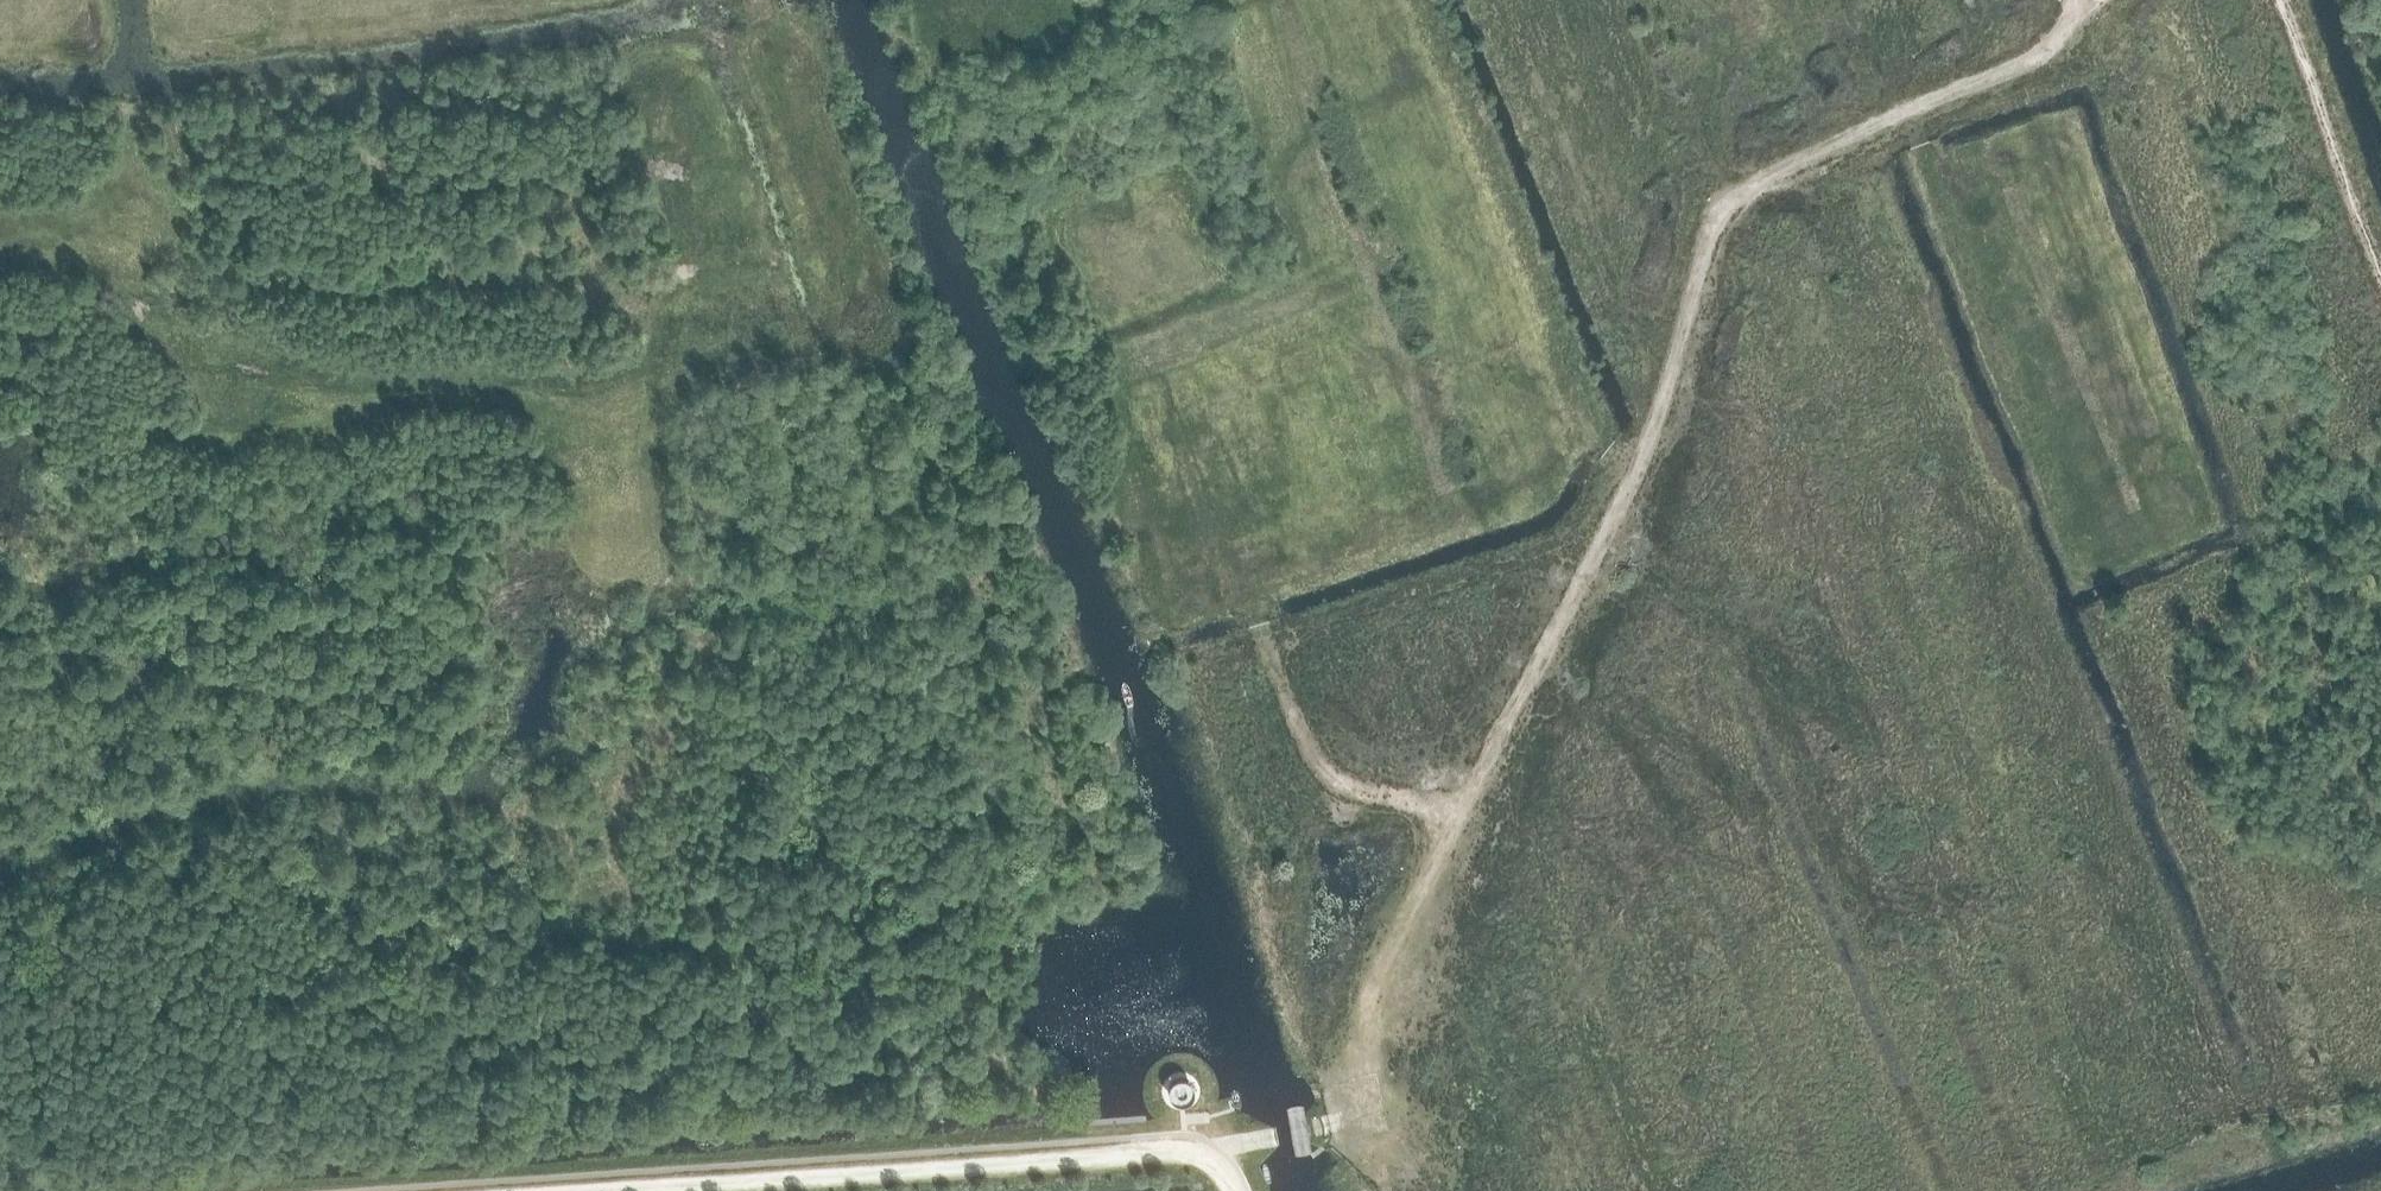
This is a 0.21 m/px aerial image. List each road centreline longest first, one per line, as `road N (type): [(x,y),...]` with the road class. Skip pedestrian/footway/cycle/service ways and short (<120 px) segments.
road 1 (track): [(676,1190),(1178,1155),(1213,1166),(1231,1190)]
road 2 (track): [(1346,1087),(1337,1123),(1243,1143),(1213,1166)]

